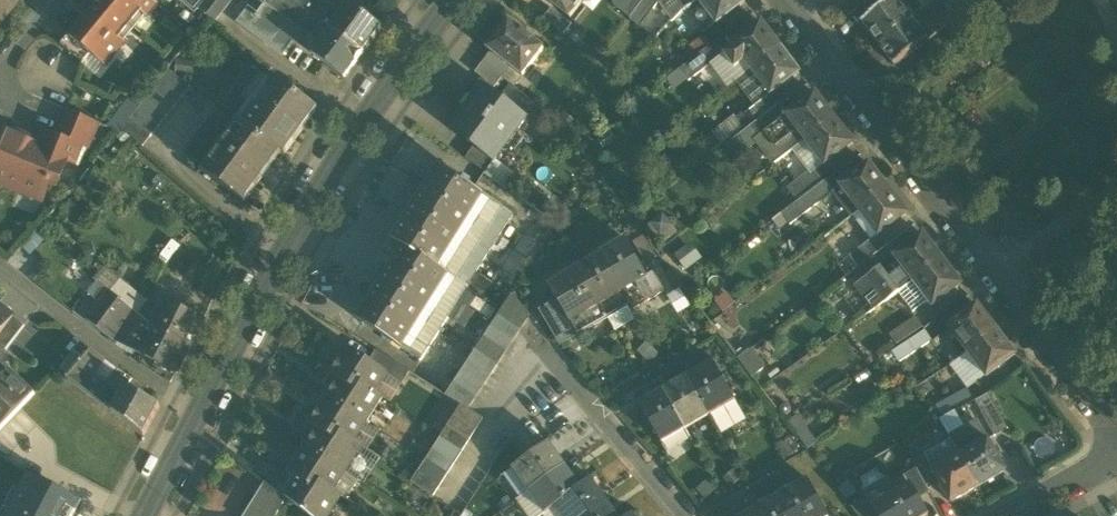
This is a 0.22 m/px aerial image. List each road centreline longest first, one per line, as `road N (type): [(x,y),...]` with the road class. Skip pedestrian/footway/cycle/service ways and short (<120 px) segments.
road 1 (secondary): [(153,515),(318,193),(451,0)]
road 2 (residential): [(1116,442),(774,0)]
road 3 (residential): [(687,515),(548,363)]
road 4 (residential): [(1116,444),(1003,515)]

